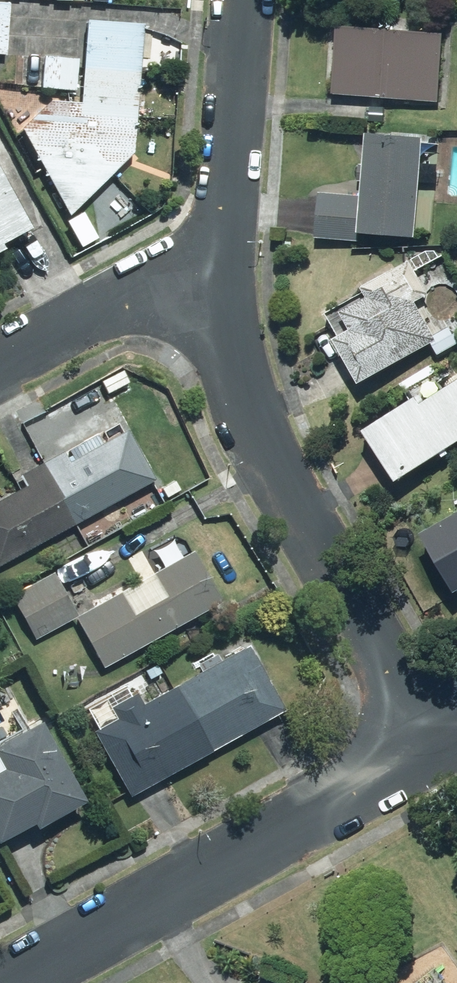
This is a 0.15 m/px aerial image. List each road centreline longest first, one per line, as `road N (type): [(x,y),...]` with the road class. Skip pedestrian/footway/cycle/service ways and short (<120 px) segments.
road 1 (residential): [(215,246),(220,327),(255,427),(433,749)]
road 2 (residential): [(433,749),(10,982)]
road 3 (residential): [(248,0),(236,162),(215,246)]
road 4 (residential): [(0,364),(215,246)]

